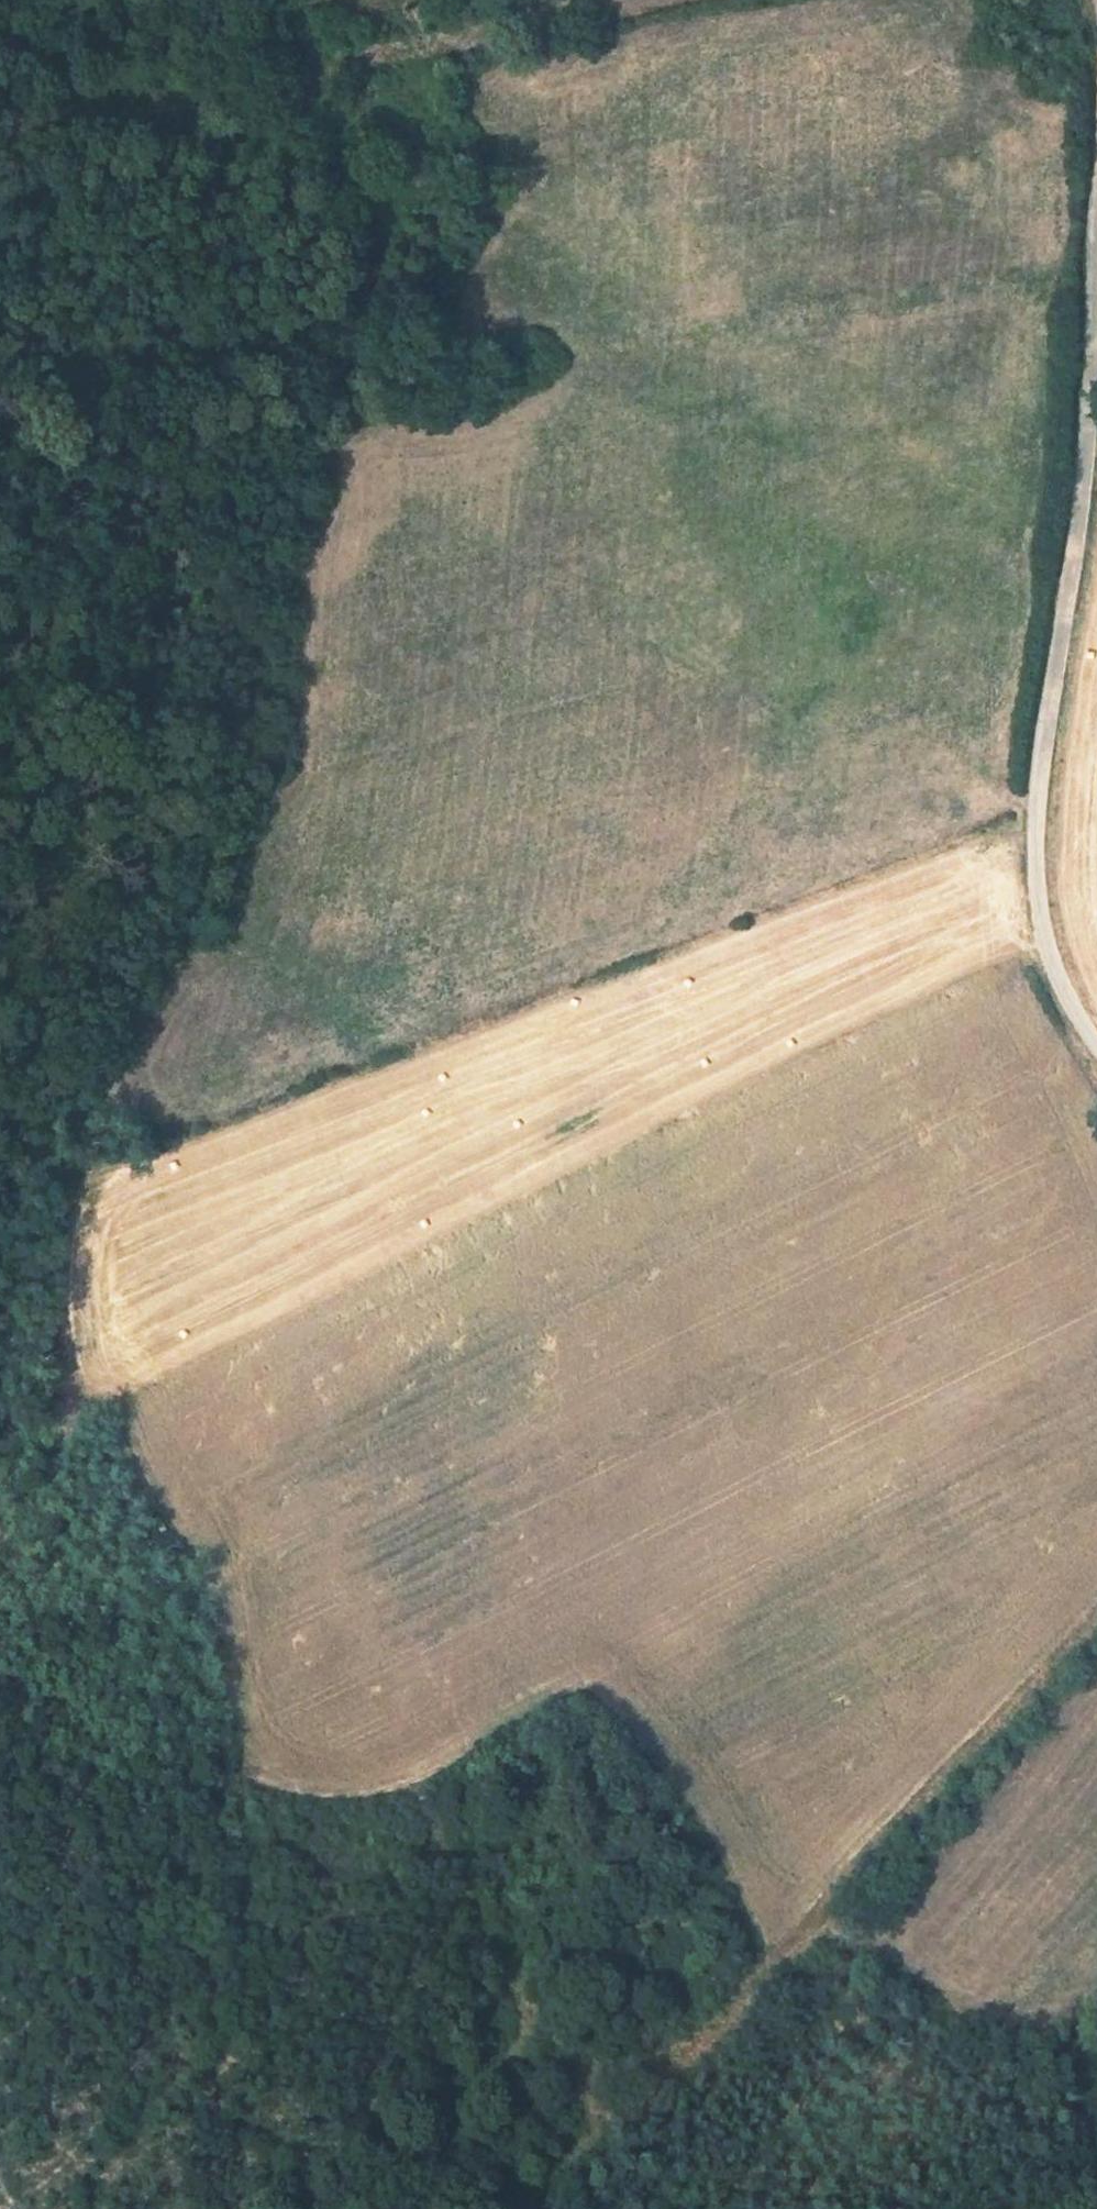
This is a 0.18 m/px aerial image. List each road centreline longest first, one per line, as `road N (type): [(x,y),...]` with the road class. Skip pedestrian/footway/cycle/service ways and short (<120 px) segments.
road 1 (track): [(1096,137),(1081,489),(1034,811),(1034,910),(1068,1012),(1096,1051)]

